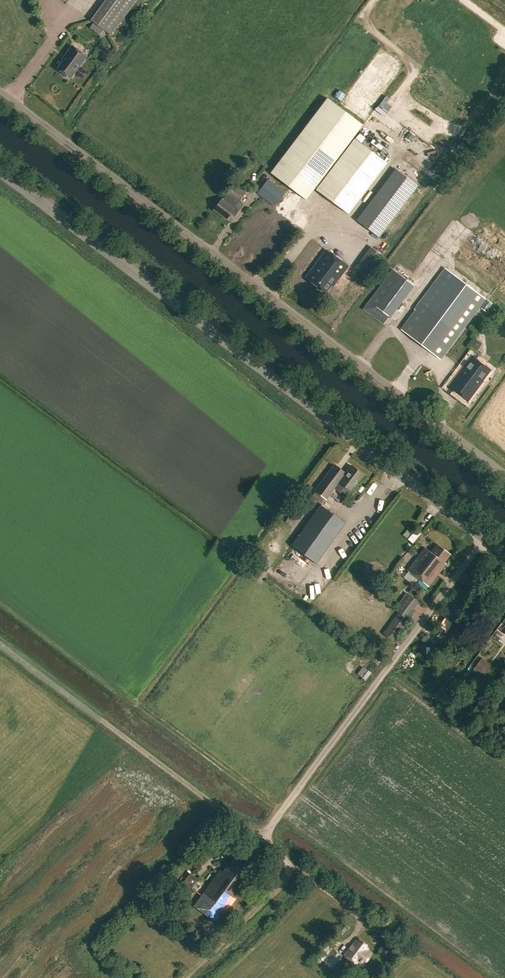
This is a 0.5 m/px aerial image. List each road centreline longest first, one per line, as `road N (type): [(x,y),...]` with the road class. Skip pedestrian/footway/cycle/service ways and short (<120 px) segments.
road 1 (unclassified): [(504,475),(0,93)]
road 2 (tertiary): [(484,538),(0,171)]
road 3 (unclassified): [(275,819),(484,538)]
road 4 (unclassified): [(275,819),(259,838),(0,643)]
road 5 (track): [(259,838),(287,861),(286,880),(184,977)]

